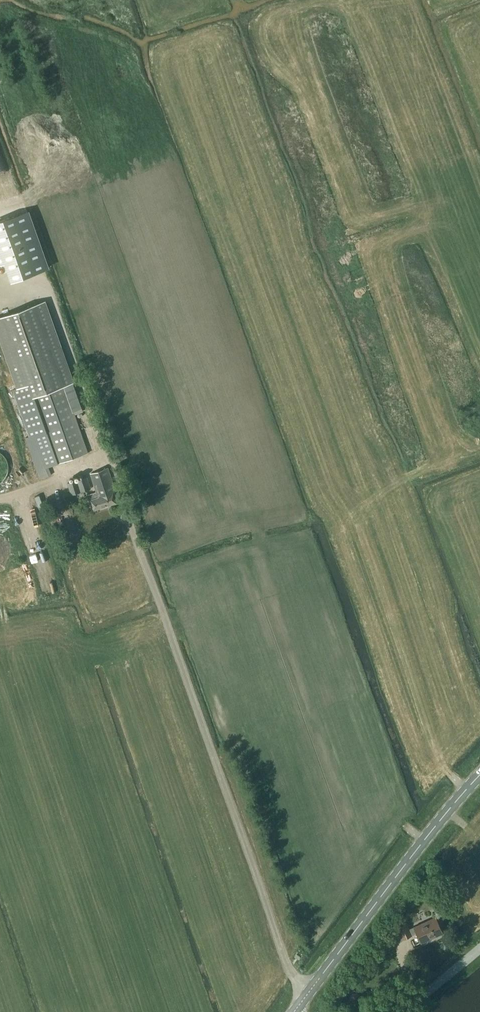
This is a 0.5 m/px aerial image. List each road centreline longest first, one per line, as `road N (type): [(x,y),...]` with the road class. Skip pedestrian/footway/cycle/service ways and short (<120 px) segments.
road 1 (track): [(301,1002),(127,512)]
road 2 (tertiary): [(294,1011),(479,775)]

